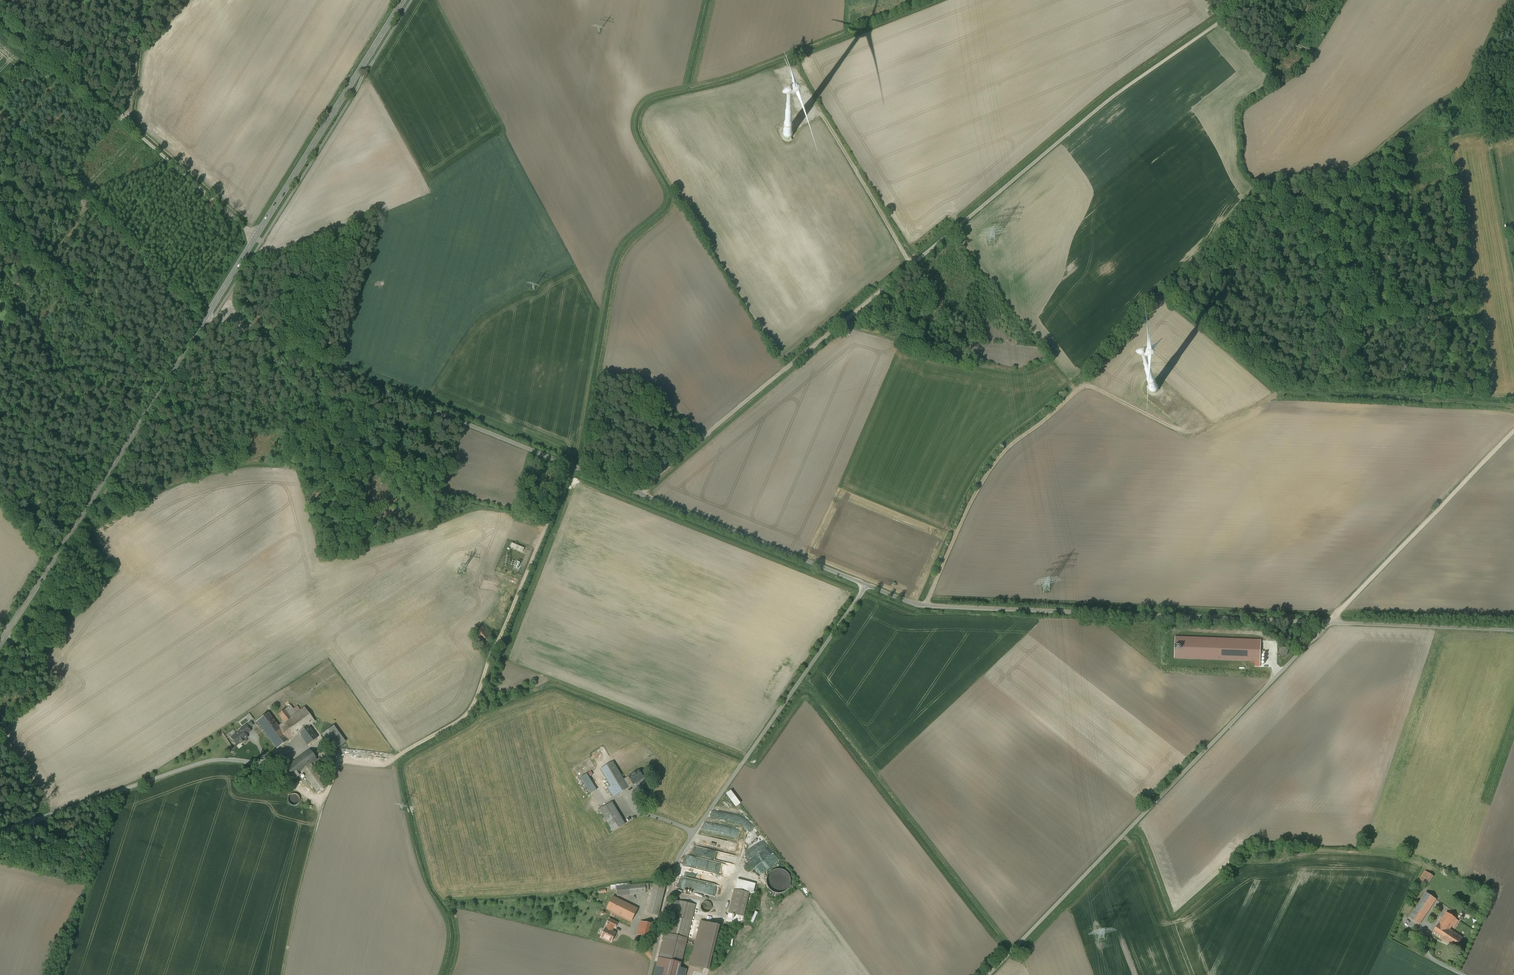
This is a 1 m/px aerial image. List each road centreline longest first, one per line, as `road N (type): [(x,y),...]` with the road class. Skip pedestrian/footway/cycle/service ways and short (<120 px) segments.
road 1 (unclassified): [(639,493),(1115,95),(1219,22)]
road 2 (track): [(1513,407),(1279,395),(1193,434),(1078,385),(986,471),(926,606)]
road 3 (unclassified): [(989,974),(1330,622)]
road 4 (unclassified): [(1330,622),(918,605),(866,585)]
road 5 (unclassified): [(639,493),(205,319)]
road 6 (unclassified): [(648,974),(684,848),(866,585)]
road 7 (tertiary): [(205,319),(0,644)]
road 8 (tertiary): [(404,0),(205,319)]
road 9 (track): [(571,466),(472,709),(396,758)]
road 10 (track): [(0,18),(255,238)]
road 11 (track): [(1330,622),(1513,430)]
road 12 (unclassified): [(866,585),(639,493)]
road 13 (track): [(912,267),(819,109),(783,123)]
road 14 (track): [(286,974),(327,790)]
road 15 (unclassified): [(1513,630),(1330,622)]
road 16 (track): [(131,127),(146,0)]

